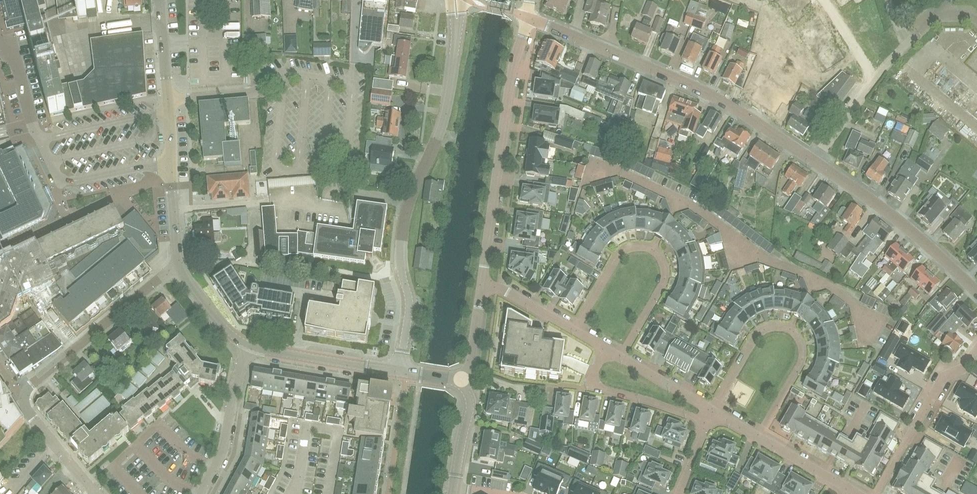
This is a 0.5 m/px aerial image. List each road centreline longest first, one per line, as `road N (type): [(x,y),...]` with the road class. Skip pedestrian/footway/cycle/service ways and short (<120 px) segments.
road 1 (tertiary): [(401,371),(410,304),(401,266),(404,221),(446,106),(456,0)]
road 2 (unclassified): [(96,493),(28,413),(24,393),(178,264)]
road 3 (residential): [(814,161),(678,79),(528,18)]
road 4 (residential): [(482,285),(510,80),(528,18)]
road 5 (residential): [(713,411),(756,338),(772,327),(789,330),(801,362),(757,437)]
road 6 (residential): [(575,331),(621,254),(652,251),(663,281),(620,358)]
road 7 (residential): [(976,293),(932,248),(814,161)]
road 8 (residential): [(875,493),(942,379),(976,349)]
road 9 (residential): [(171,163),(160,0)]
road 10 (residential): [(40,137),(61,183),(171,163)]
road 11 (unclassified): [(202,493),(224,451),(247,344)]
road 12 (residential): [(401,371),(247,344)]
road 13 (residential): [(707,422),(592,387)]

